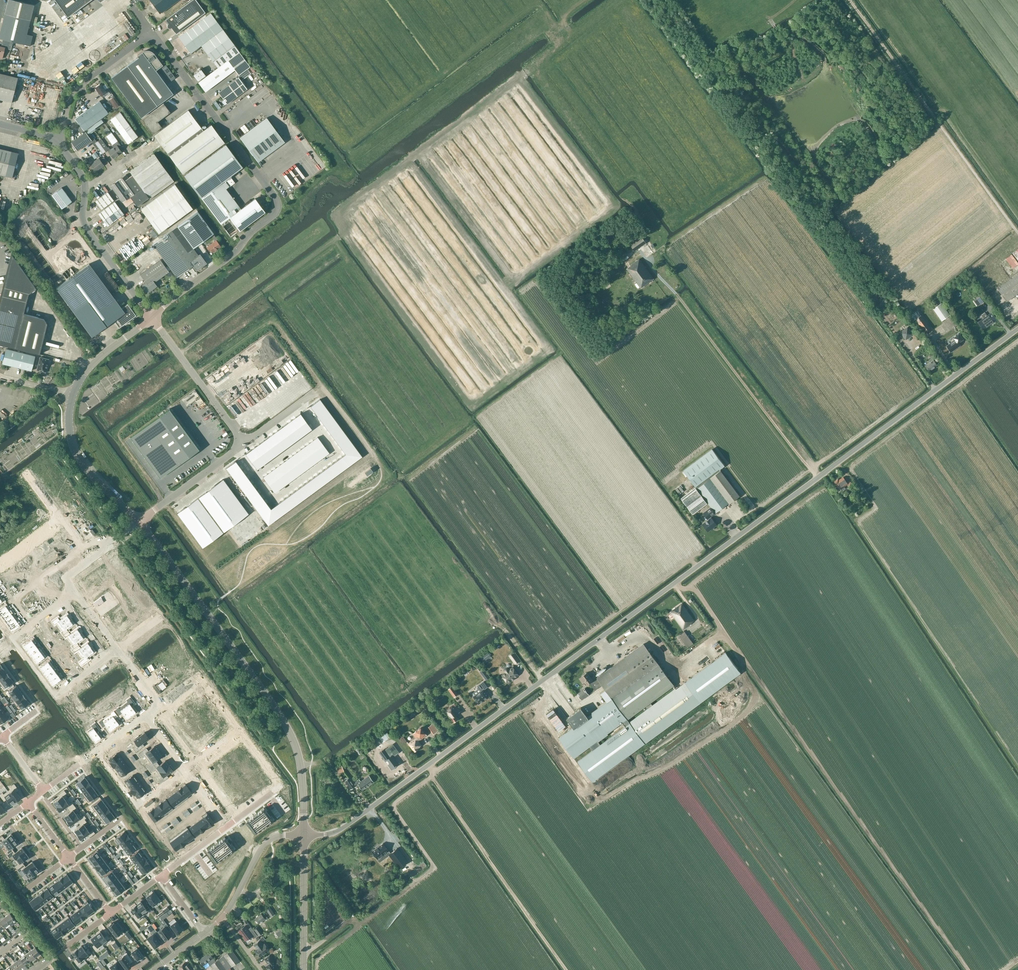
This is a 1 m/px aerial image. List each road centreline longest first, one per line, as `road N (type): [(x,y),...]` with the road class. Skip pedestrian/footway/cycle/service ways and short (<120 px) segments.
road 1 (tertiary): [(304,835),(332,833),(356,818),(1017,330)]
road 2 (unclassified): [(151,33),(278,204),(234,253),(151,316)]
road 3 (unclassified): [(304,835),(302,771),(290,732),(138,522)]
road 4 (track): [(850,0),(1017,233)]
road 5 (track): [(652,263),(817,478)]
road 6 (track): [(373,456),(272,319),(194,375)]
road 7 (unclassified): [(138,522),(82,462),(69,412),(84,373),(151,316)]
road 8 (track): [(429,763),(433,774),(392,808),(429,870),(359,923),(352,919)]
road 9 (unclassified): [(151,316),(243,443)]
road 10 (unclassified): [(151,316),(83,222),(85,189)]
road 11 (unclassified): [(60,139),(77,87),(151,33)]
road 12 (tertiary): [(304,969),(304,835)]
road 13 (unclassified): [(243,443),(138,522)]
road 14 (residential): [(240,733),(280,786),(231,823)]
road 15 (residential): [(97,751),(137,806),(185,772)]

